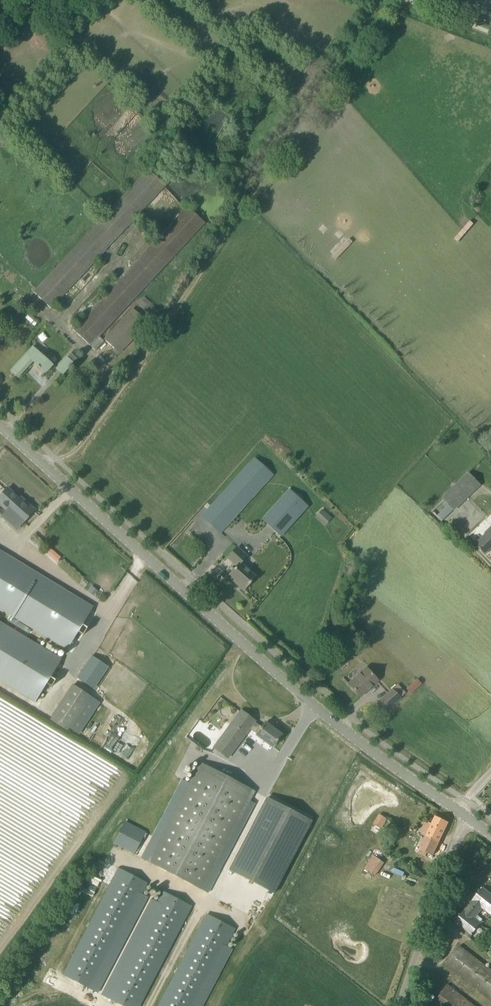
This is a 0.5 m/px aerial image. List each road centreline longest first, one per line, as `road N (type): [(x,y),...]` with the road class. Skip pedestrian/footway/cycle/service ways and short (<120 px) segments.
road 1 (tertiary): [(465,815),(354,734),(0,423)]
road 2 (unclassified): [(398,1005),(465,815)]

